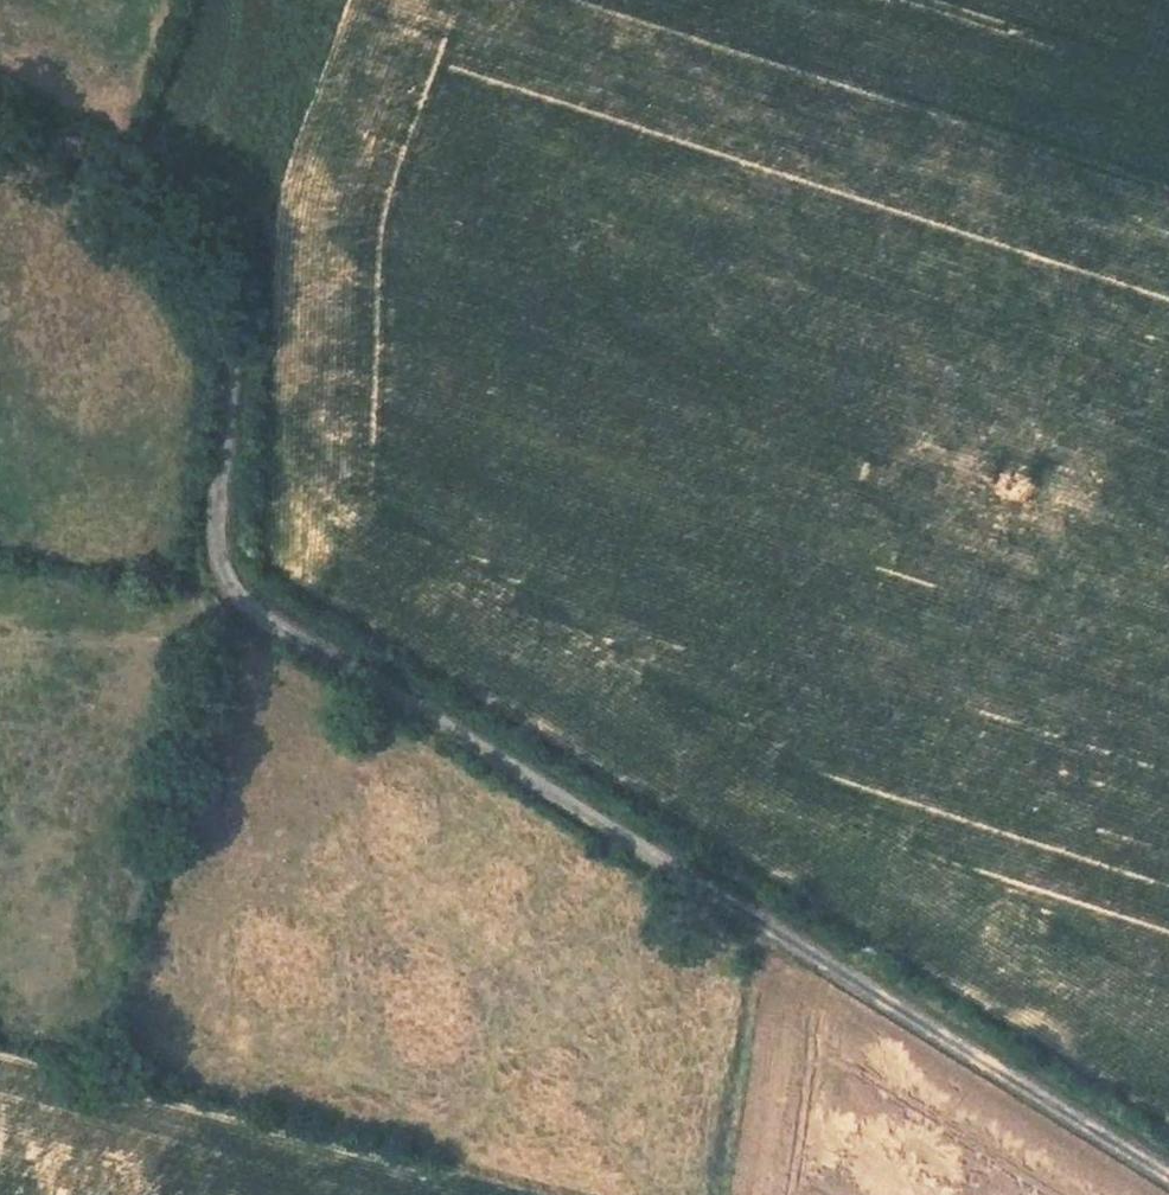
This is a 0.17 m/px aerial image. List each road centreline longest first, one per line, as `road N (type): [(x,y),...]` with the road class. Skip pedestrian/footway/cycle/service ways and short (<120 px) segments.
road 1 (unclassified): [(0,104),(181,205),(226,255),(234,294),(220,554),(229,586),(274,632),(1168,1173)]

